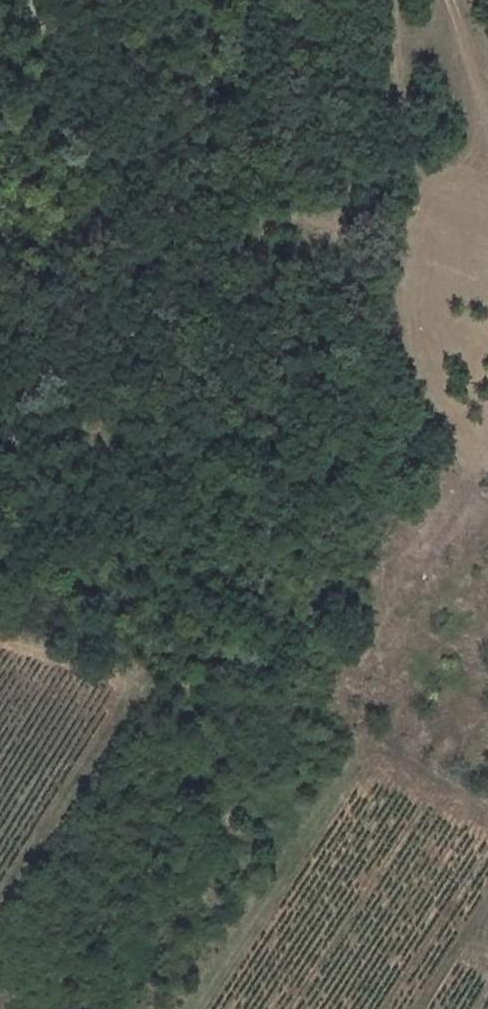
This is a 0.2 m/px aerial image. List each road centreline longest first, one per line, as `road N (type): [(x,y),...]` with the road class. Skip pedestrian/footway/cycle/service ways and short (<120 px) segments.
road 1 (track): [(441,0),(456,39),(466,118),(416,240),(412,352),(473,433),(487,438)]

